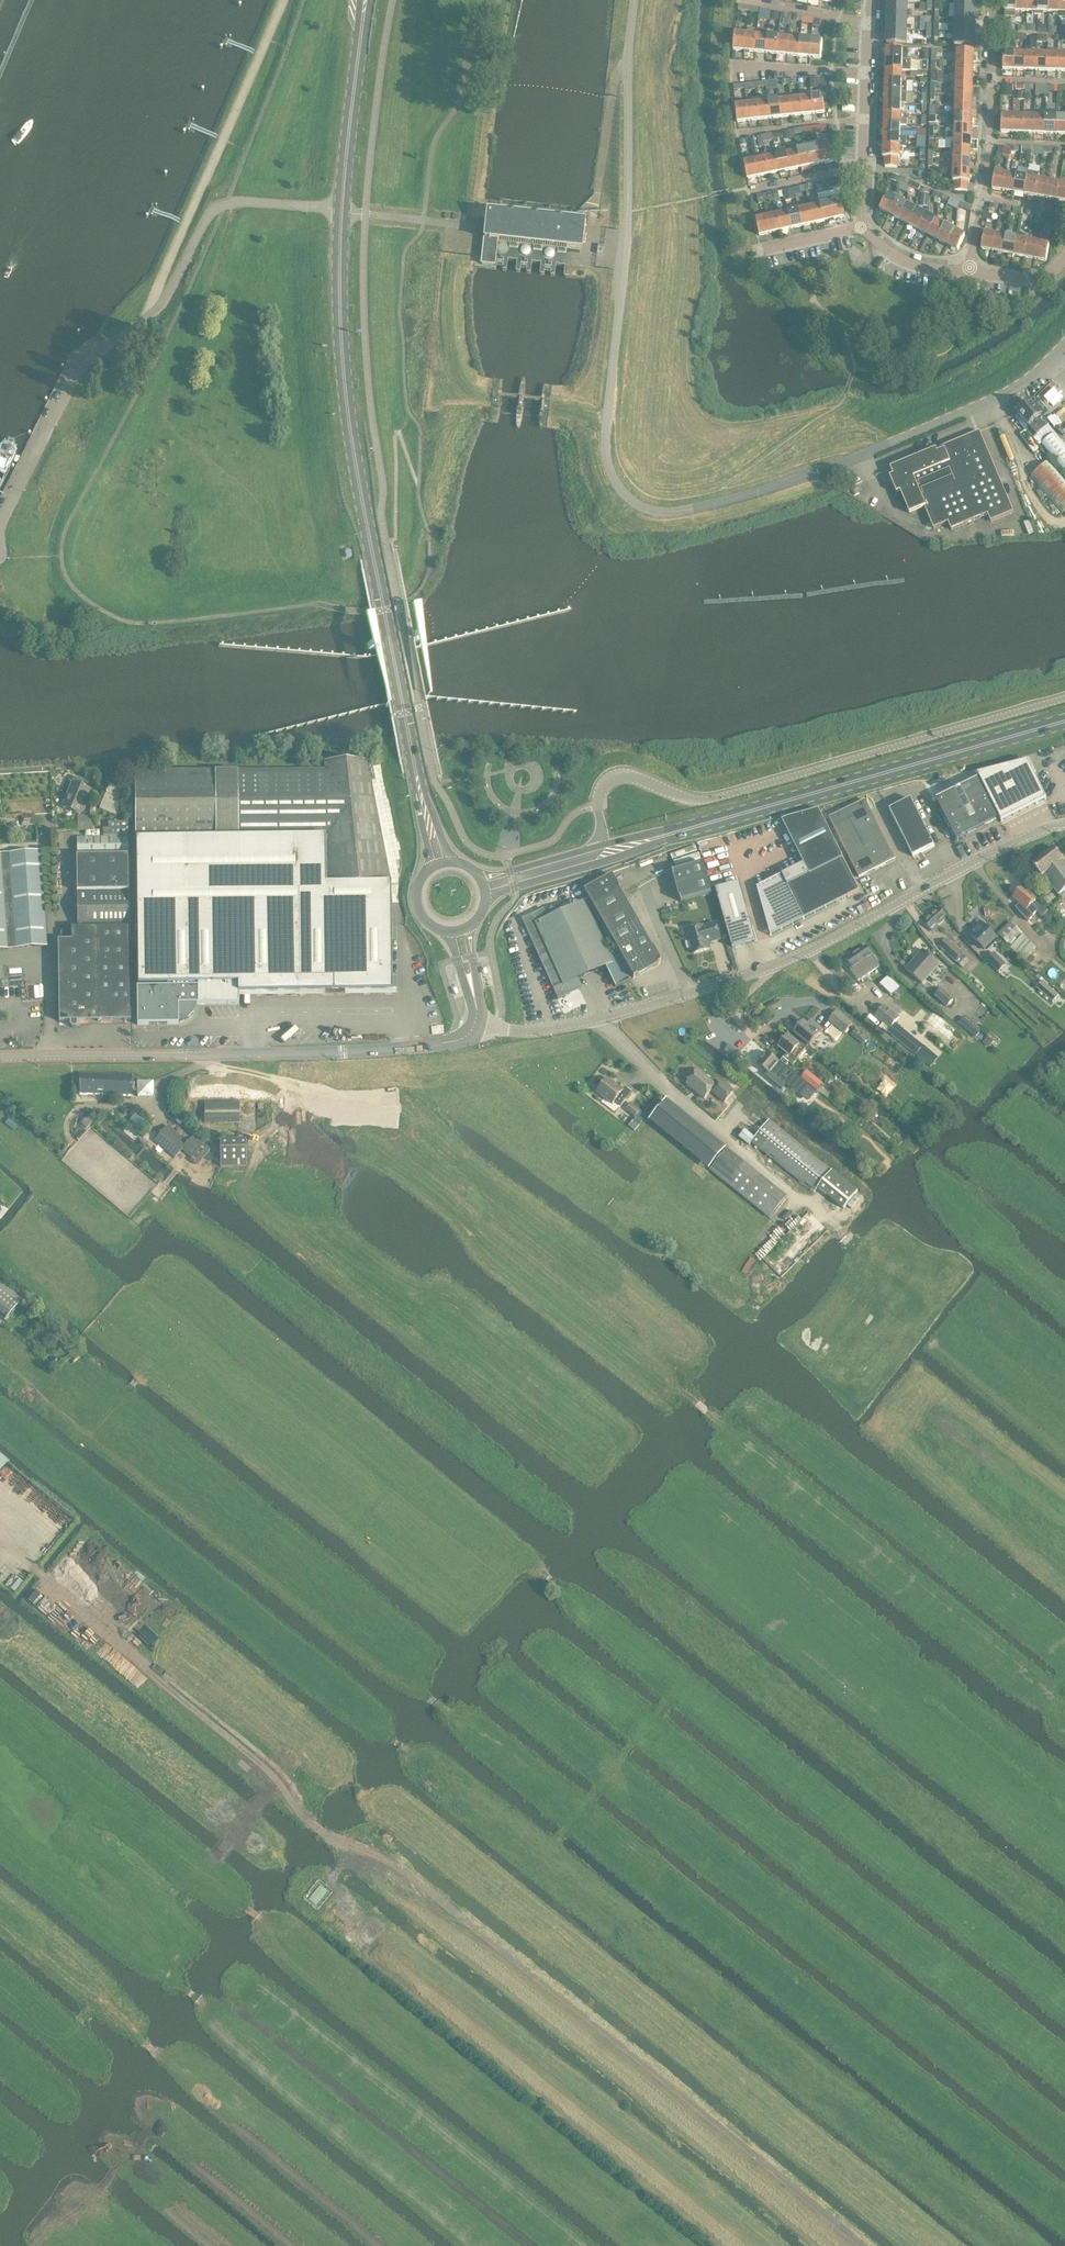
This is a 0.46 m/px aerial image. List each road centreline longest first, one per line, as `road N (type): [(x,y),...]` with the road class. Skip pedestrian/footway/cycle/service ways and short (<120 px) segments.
road 1 (track): [(864,2245),(405,1870),(327,1834),(267,1761),(0,1540)]
road 2 (unclassified): [(635,0),(628,213),(605,442),(613,476),(629,498),(654,511),(680,511),(860,457),(1017,388),(1064,349)]
road 3 (unclassified): [(1064,823),(1017,839),(768,969),(545,1030),(475,1024)]
road 4 (track): [(207,1054),(277,1078),(293,1090),(301,1114),(420,1178),(645,1371),(712,1416)]
road 5 (unclassified): [(1064,698),(706,800),(616,774),(601,787),(593,856)]
road 6 (primary): [(339,267),(350,431),(422,801)]
road 7 (primary): [(1064,722),(593,856)]
road 8 (tertiary): [(475,1024),(457,1041),(375,1049),(0,1058)]
road 9 (track): [(1064,1460),(925,1333),(835,1227),(721,1131)]
road 10 (unclassified): [(284,0),(147,316)]
road 11 (unclassified): [(0,520),(80,360),(147,316)]
road 12 (unclassified): [(147,316),(213,208),(248,201),(338,210)]
road 13 (track): [(141,1374),(89,1437),(0,1360)]
road 14 (primary): [(365,6),(348,144)]
road 15 (residential): [(730,68),(866,72)]
road 16 (residential): [(738,136),(865,118)]
road 17 (primary): [(339,267),(348,144)]
road 18 (residential): [(861,228),(913,263),(970,267)]

